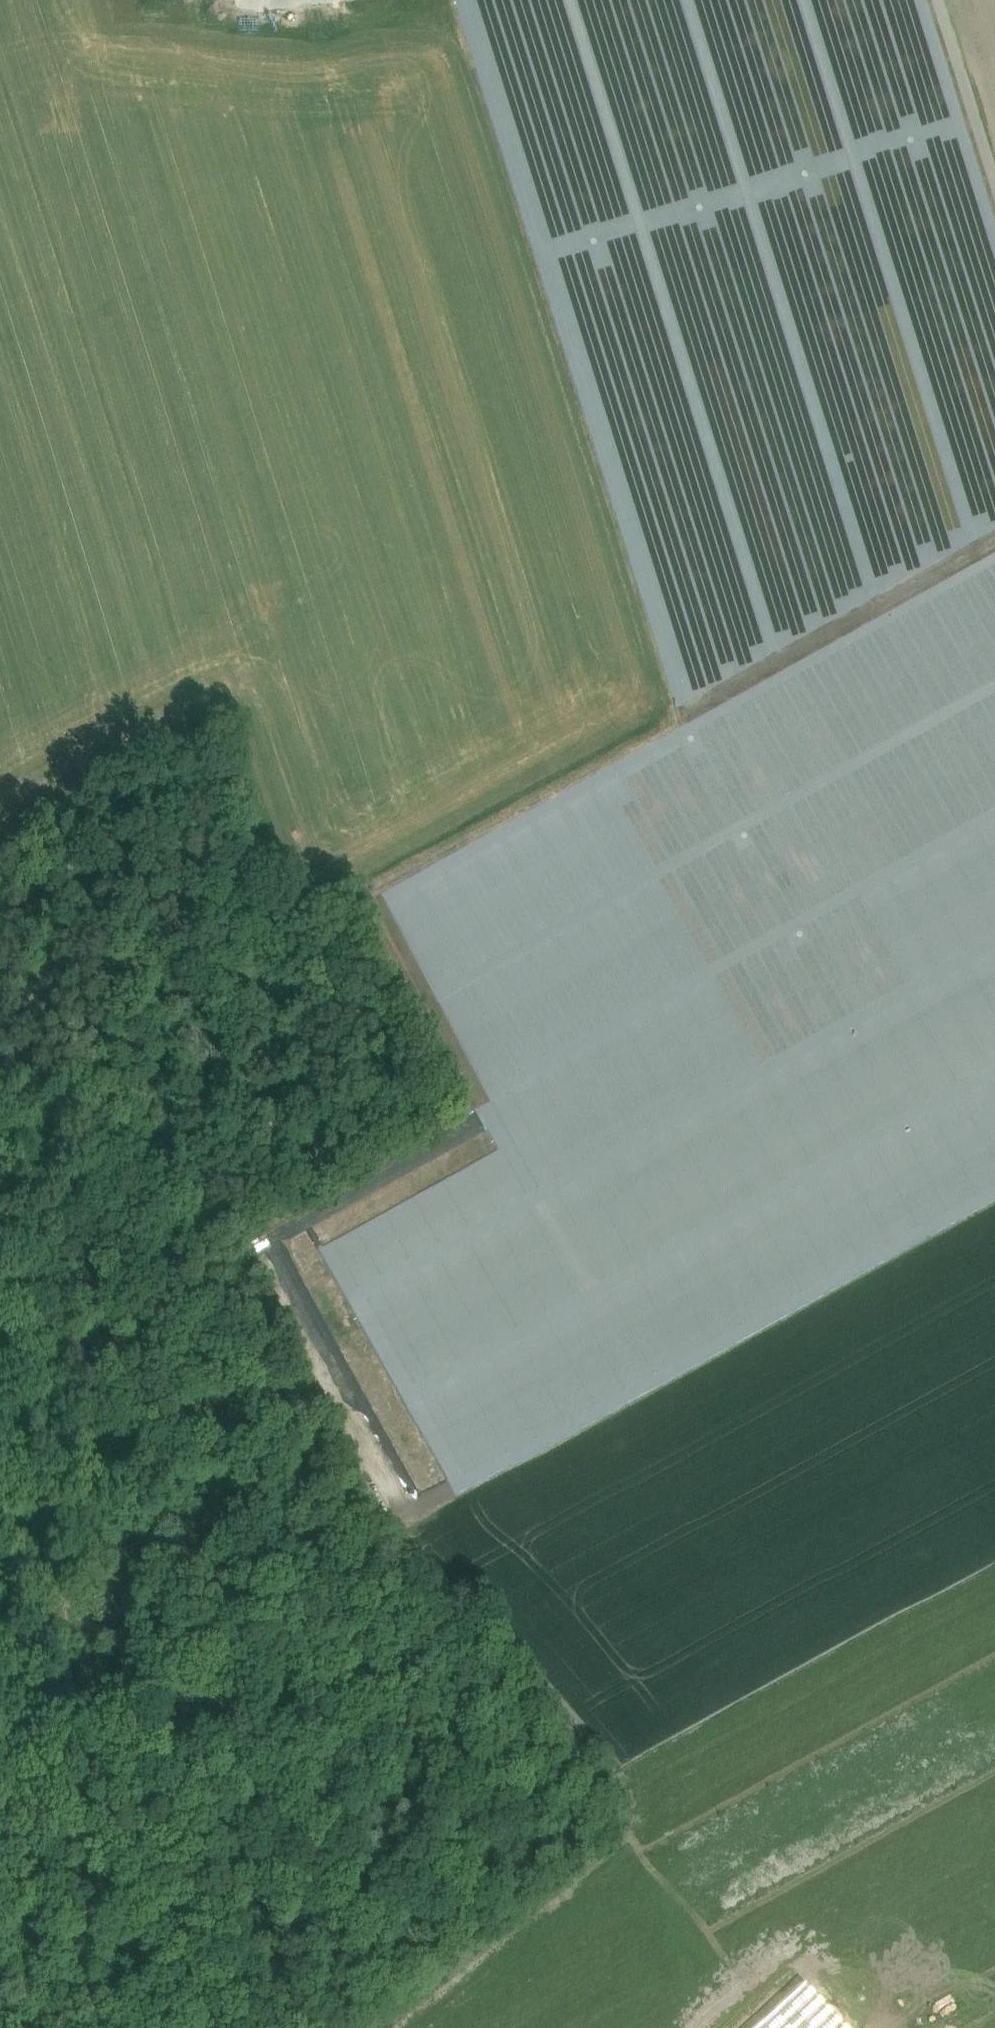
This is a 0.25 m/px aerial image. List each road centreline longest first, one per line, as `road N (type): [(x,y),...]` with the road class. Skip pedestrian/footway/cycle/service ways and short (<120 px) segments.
road 1 (track): [(939,0),(994,178)]

